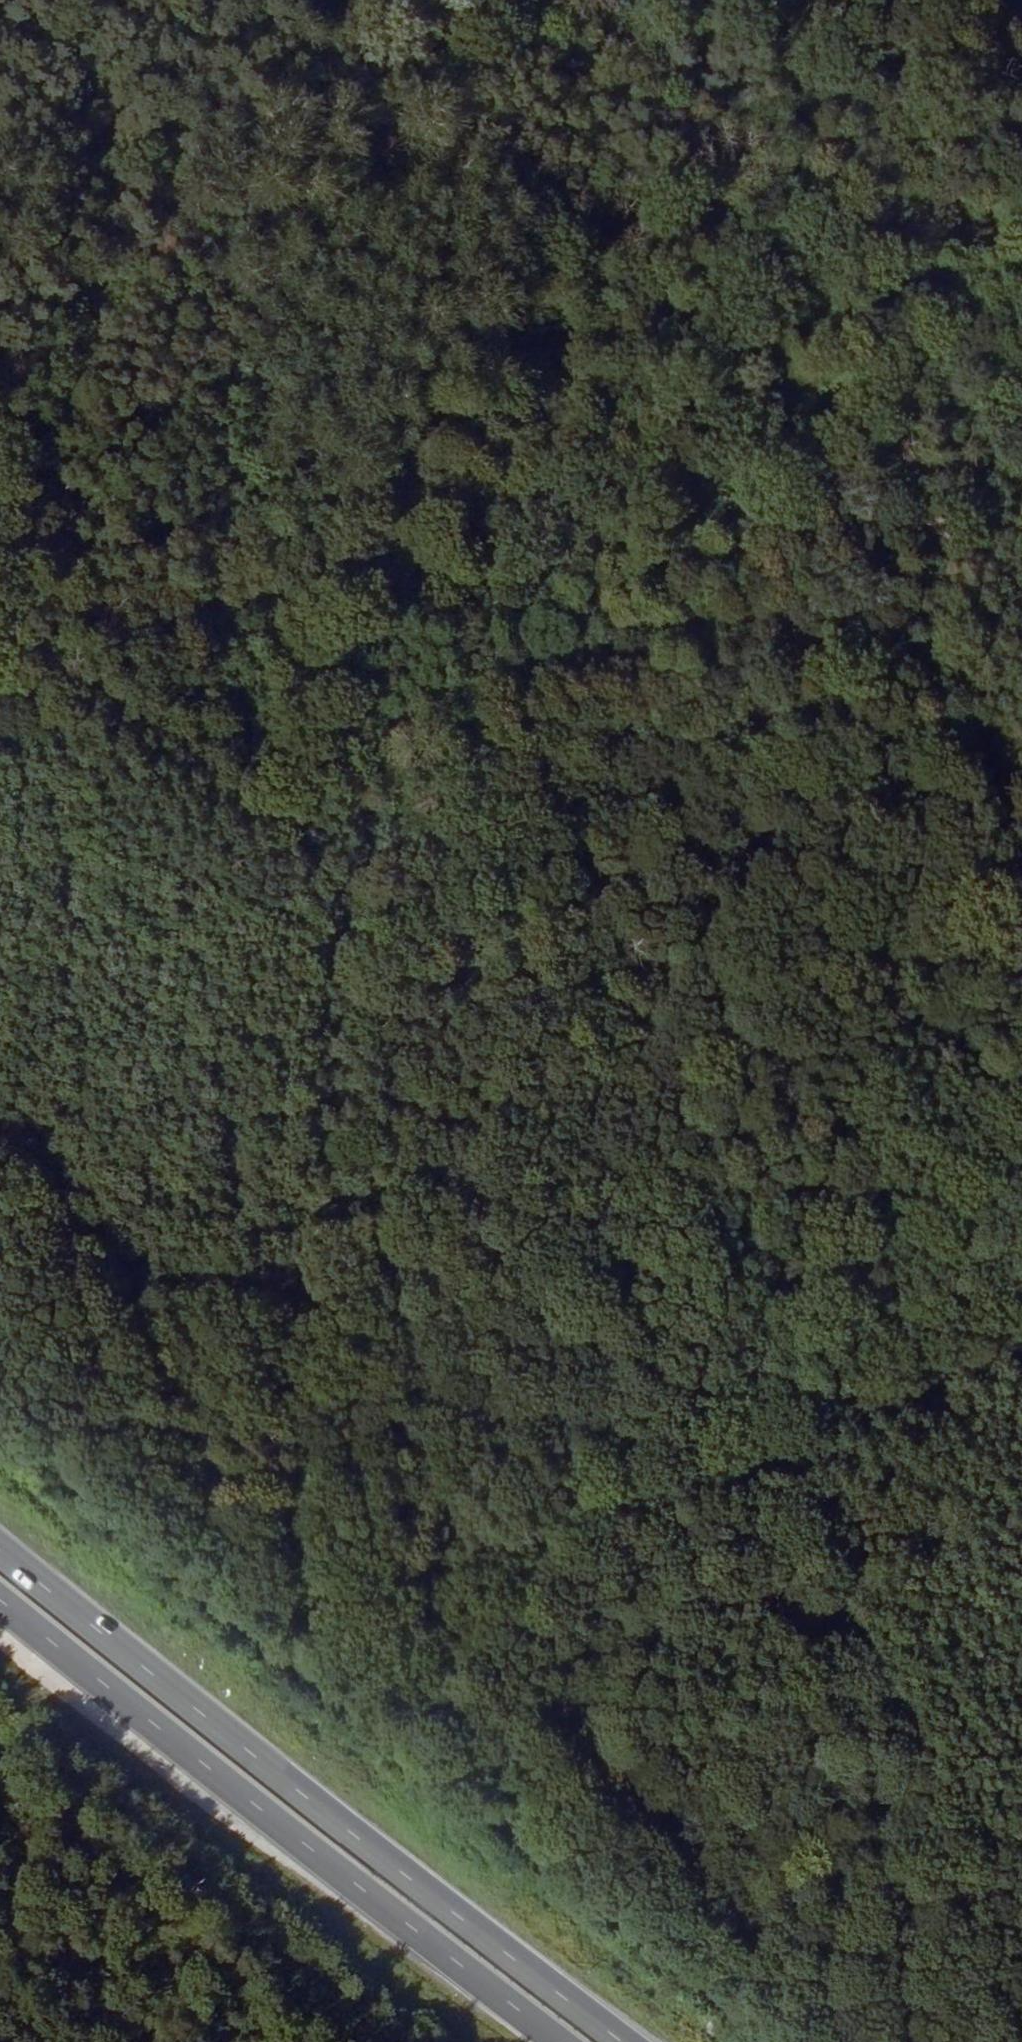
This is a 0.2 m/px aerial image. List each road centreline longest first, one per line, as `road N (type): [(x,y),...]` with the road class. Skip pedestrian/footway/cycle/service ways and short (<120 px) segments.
road 1 (track): [(285,1686),(485,0)]
road 2 (track): [(209,1634),(1021,1327)]
road 3 (trunk): [(624,2041),(312,1812),(0,1559)]
road 4 (trunk): [(0,1606),(291,1842),(560,2041)]

